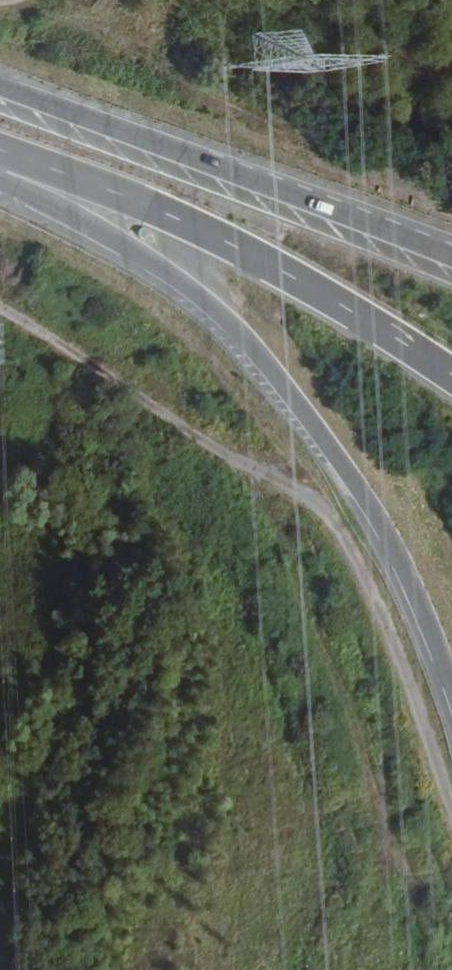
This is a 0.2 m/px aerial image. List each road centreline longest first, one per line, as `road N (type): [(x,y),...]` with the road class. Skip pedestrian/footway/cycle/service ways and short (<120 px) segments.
road 1 (primary): [(0,176),(137,256),(212,311),(281,388),(349,485),(451,704)]
road 2 (track): [(258,472),(434,969)]
road 3 (motorway): [(0,147),(235,247),(451,379)]
road 4 (primary): [(451,258),(0,94)]

